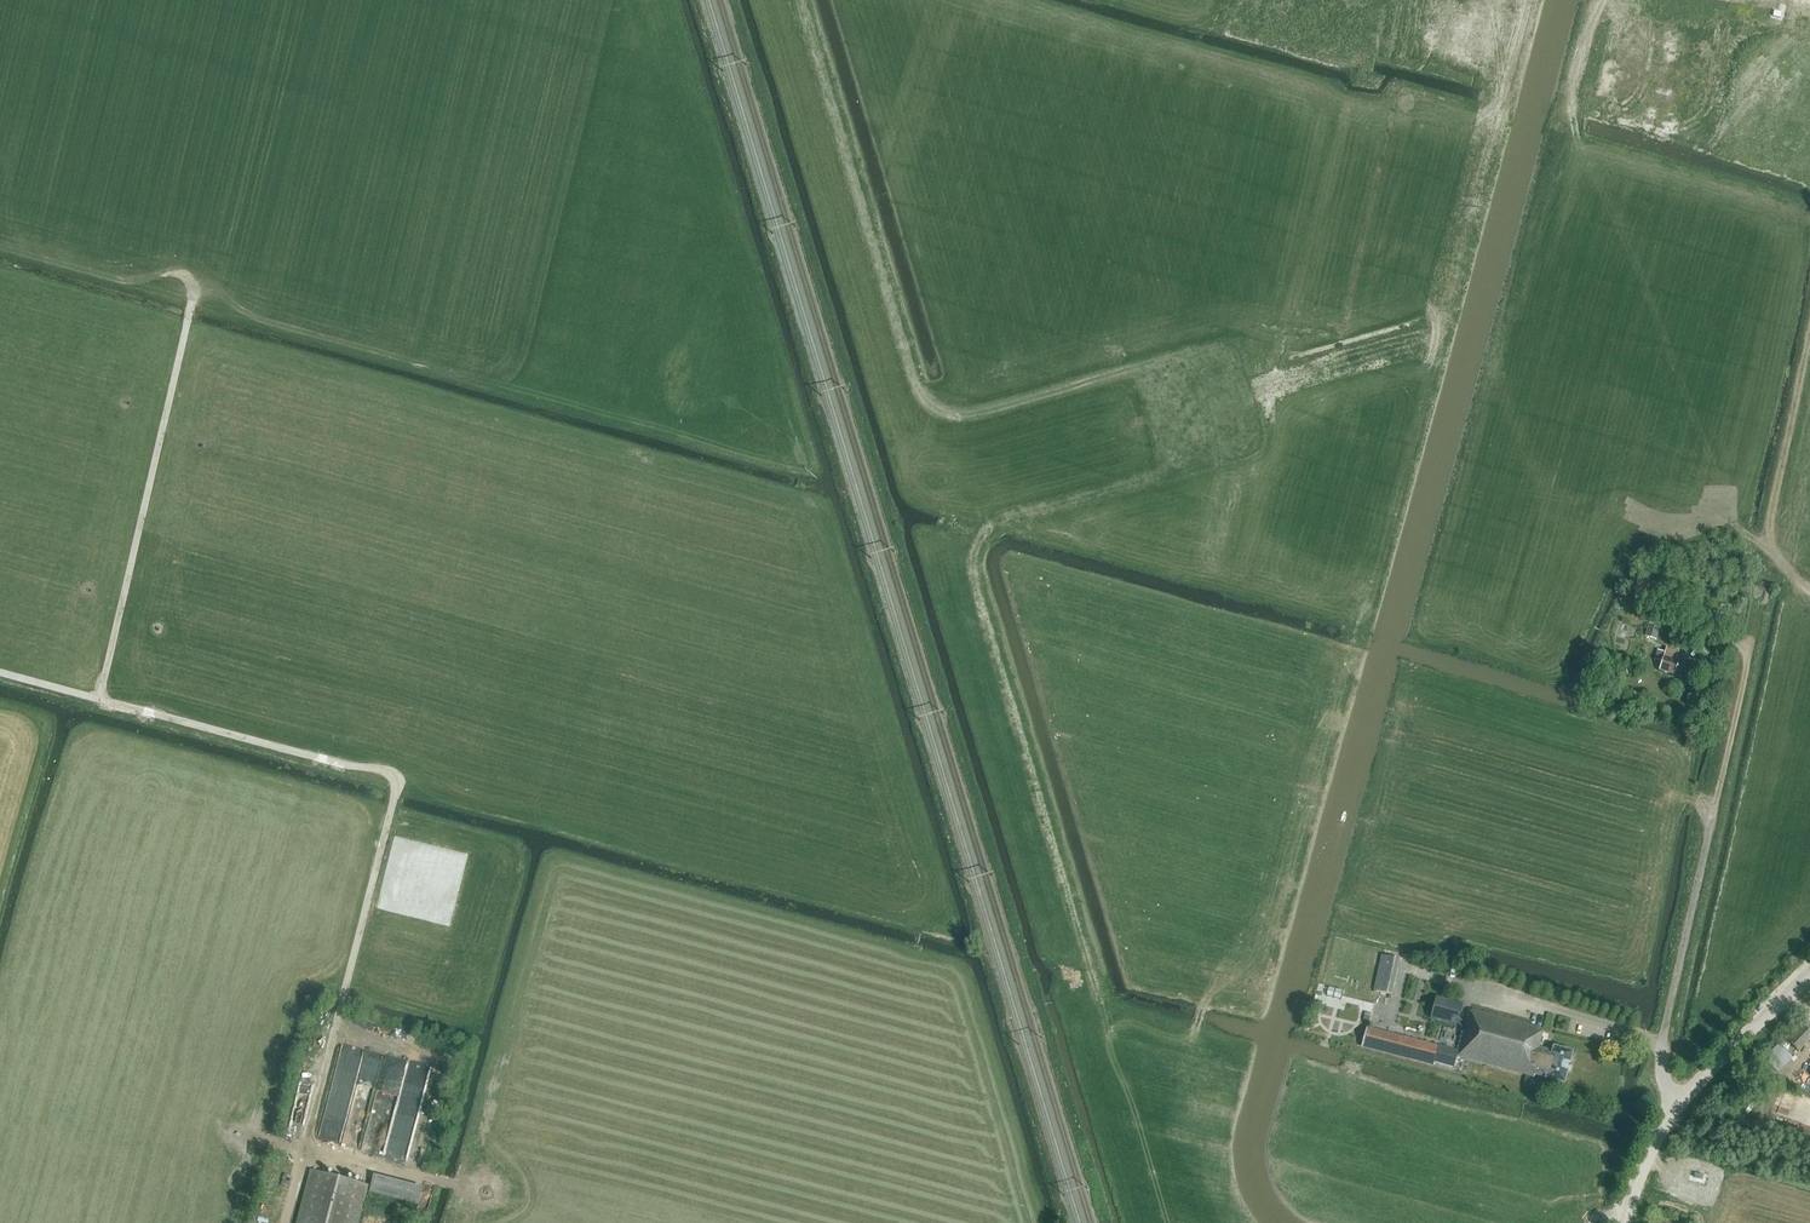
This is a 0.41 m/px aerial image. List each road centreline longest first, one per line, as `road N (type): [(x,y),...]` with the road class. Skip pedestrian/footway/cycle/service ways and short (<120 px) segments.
road 1 (track): [(0,672),(385,769),(397,779),(285,1222)]
road 2 (track): [(192,302),(100,699)]
road 3 (unclassified): [(1627,1222),(1640,1175),(1678,1107),(1809,973)]

